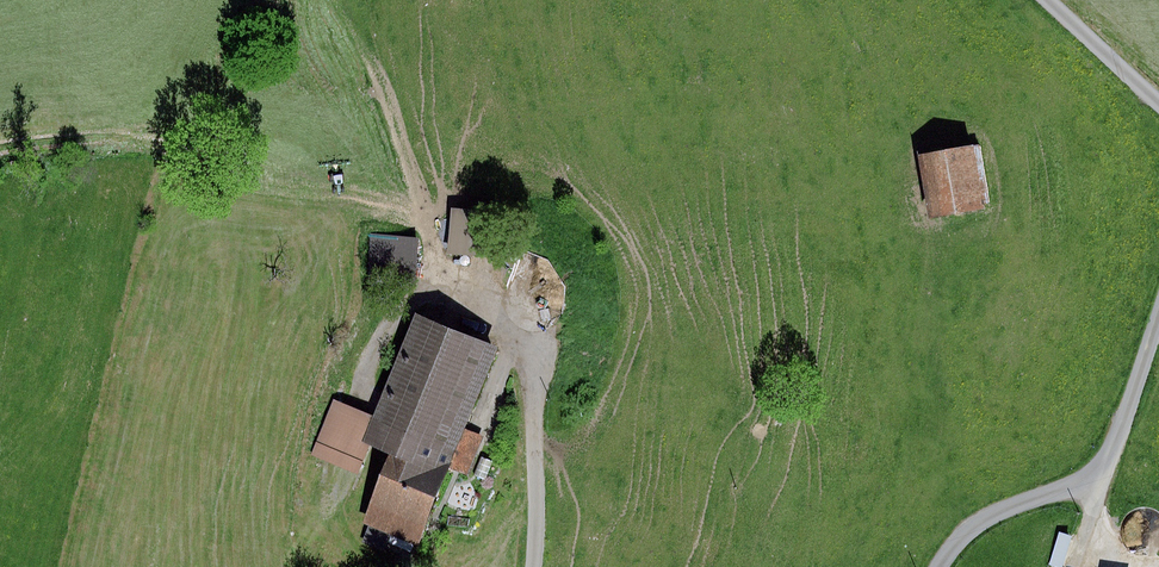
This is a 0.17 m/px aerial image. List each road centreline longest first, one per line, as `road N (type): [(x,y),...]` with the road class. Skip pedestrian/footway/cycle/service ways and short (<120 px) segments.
road 1 (track): [(1158,324),(1100,472),(975,526),(942,566)]
road 2 (track): [(340,0),(397,124),(446,281)]
road 3 (track): [(533,566),(533,343)]
road 4 (unclassified): [(1158,100),(1052,0)]

